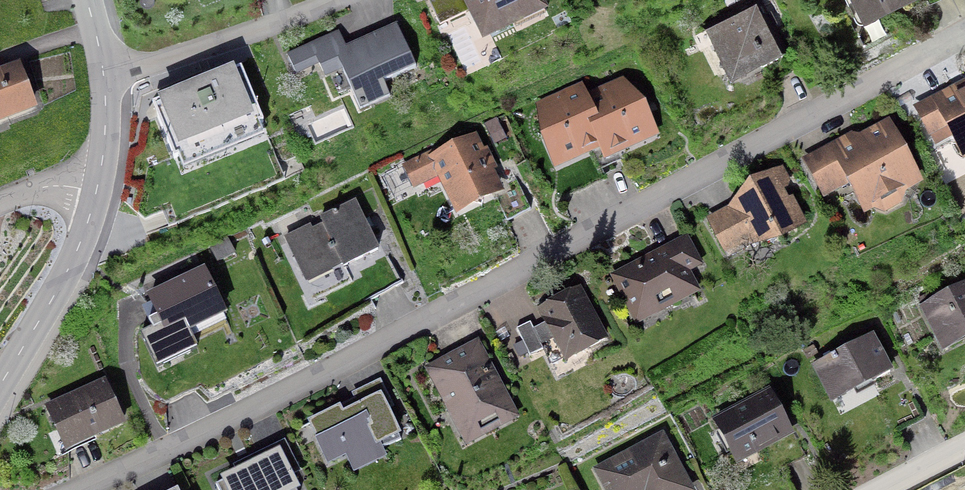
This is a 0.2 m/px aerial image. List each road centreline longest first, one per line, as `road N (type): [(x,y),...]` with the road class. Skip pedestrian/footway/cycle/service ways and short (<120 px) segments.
road 1 (residential): [(964,35),(353,359),(82,489)]
road 2 (residential): [(105,78),(336,0)]
road 3 (residential): [(0,387),(68,272),(97,192)]

